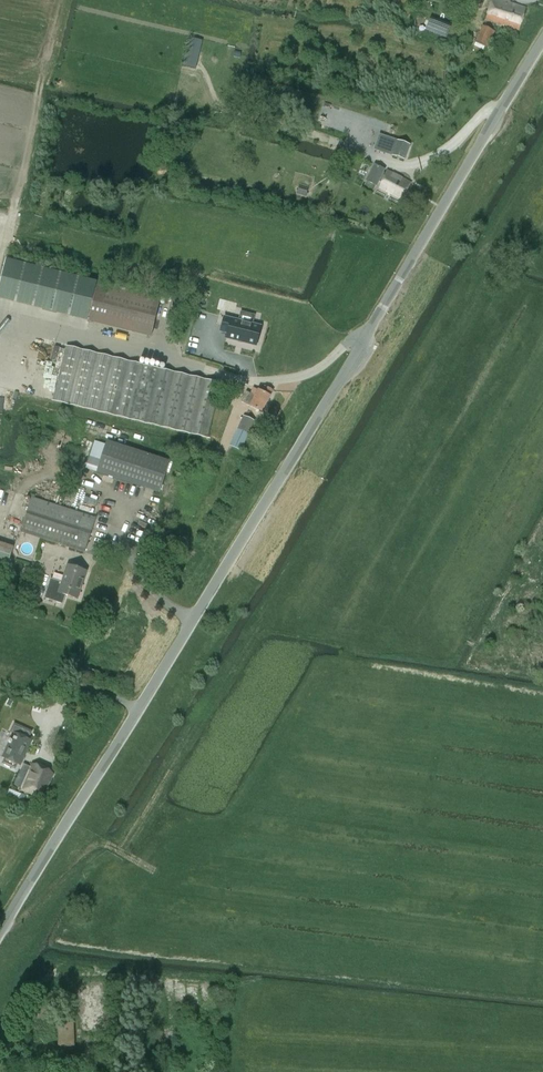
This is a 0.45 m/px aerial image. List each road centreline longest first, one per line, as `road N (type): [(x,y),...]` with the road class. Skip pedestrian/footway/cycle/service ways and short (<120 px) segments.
road 1 (unclassified): [(0,934),(542,41)]

